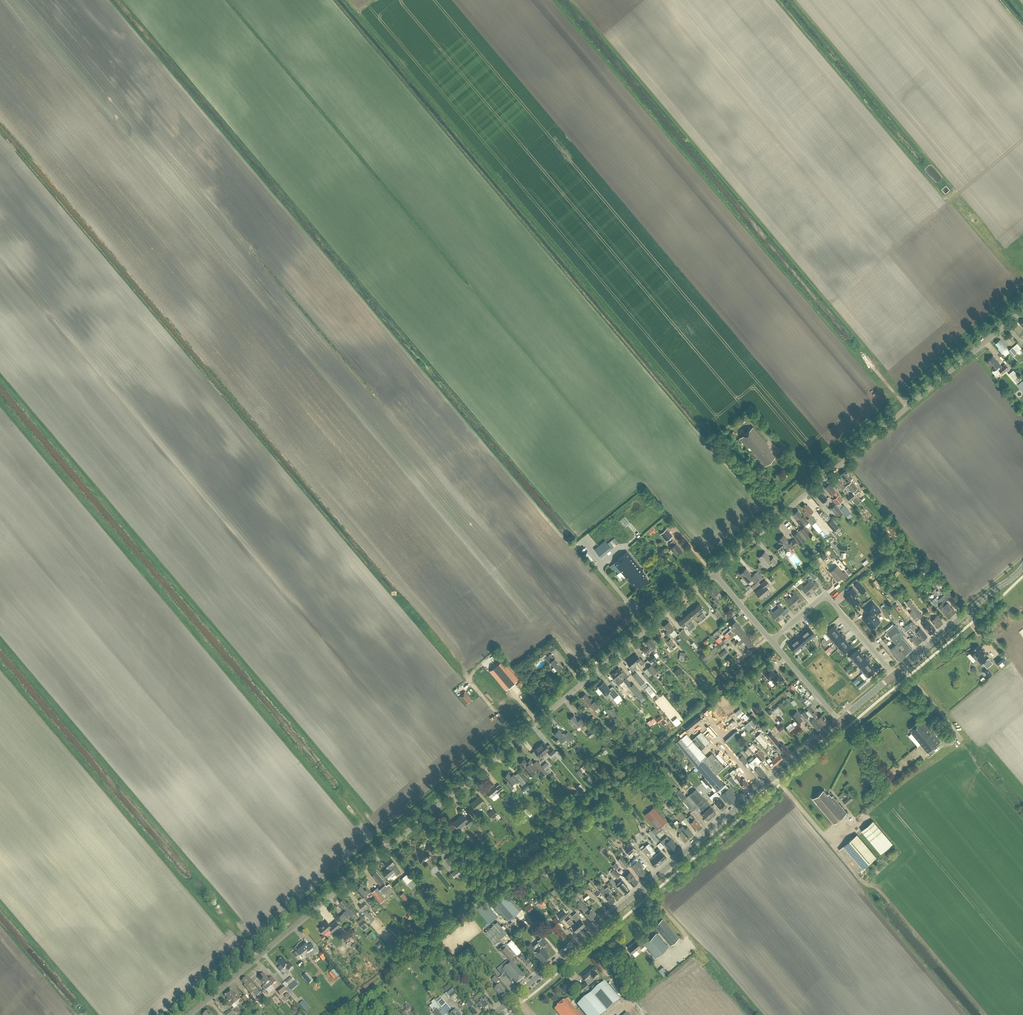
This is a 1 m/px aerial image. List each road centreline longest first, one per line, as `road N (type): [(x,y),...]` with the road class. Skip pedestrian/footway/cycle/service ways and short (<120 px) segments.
road 1 (unclassified): [(189,1014),(713,572)]
road 2 (tertiary): [(493,1014),(839,720)]
road 3 (unclassified): [(713,572),(1022,311)]
road 4 (residential): [(894,674),(825,595),(772,640)]
road 5 (tertiary): [(894,674),(1022,567)]

